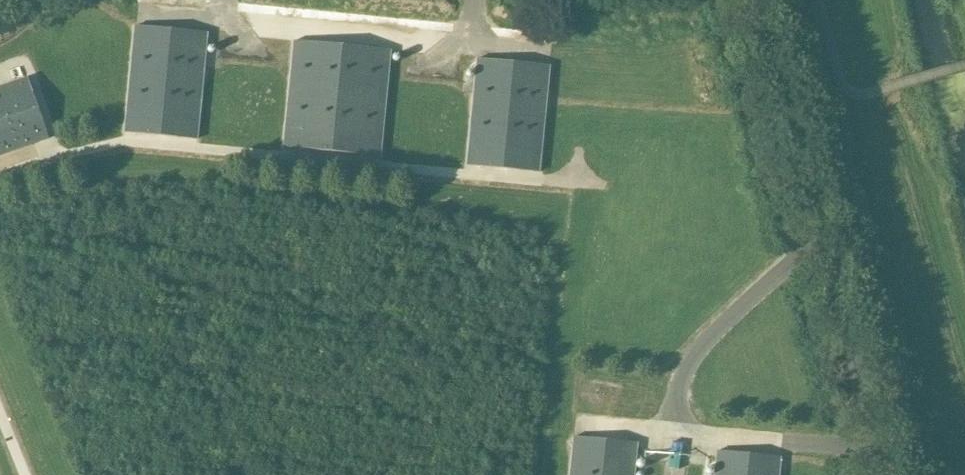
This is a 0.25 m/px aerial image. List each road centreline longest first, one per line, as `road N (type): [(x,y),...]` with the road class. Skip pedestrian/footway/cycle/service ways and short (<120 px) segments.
road 1 (track): [(890,474),(756,0)]
road 2 (track): [(823,237),(696,350),(683,373),(680,431),(843,449),(879,436)]
road 3 (track): [(846,87),(956,474)]
road 4 (track): [(964,377),(859,0)]
road 5 (track): [(482,22),(455,40),(143,13)]

